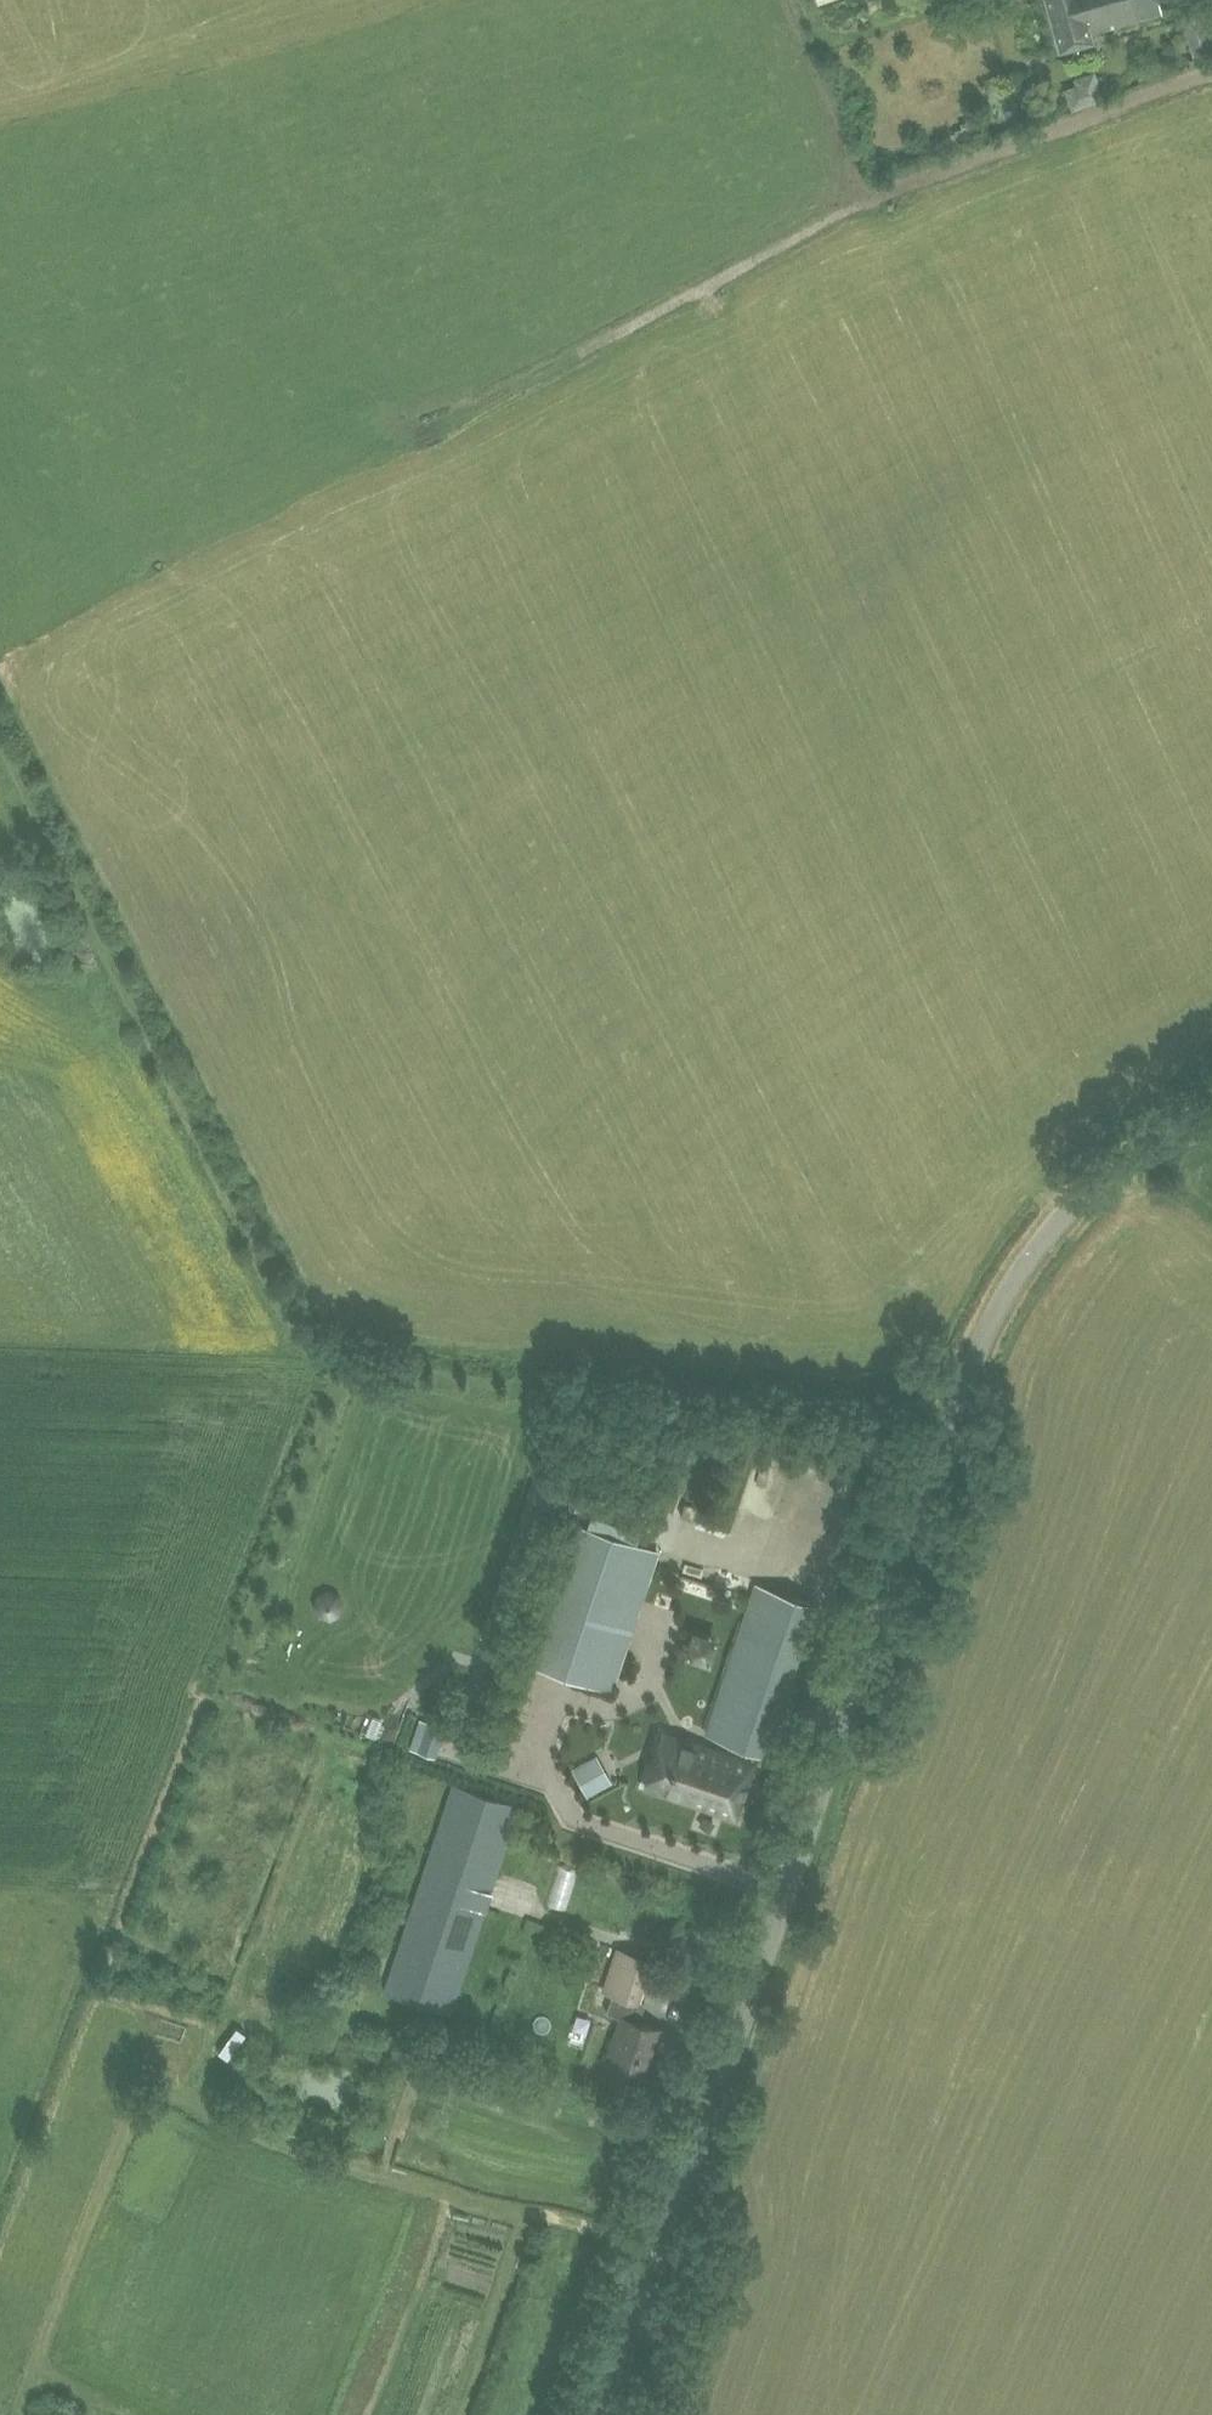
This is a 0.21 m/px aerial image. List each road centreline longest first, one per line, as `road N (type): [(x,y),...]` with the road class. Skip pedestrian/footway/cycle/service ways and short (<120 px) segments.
road 1 (unclassified): [(608,2414),(978,1351),(1021,1270),(1090,1189),(1211,1103)]

